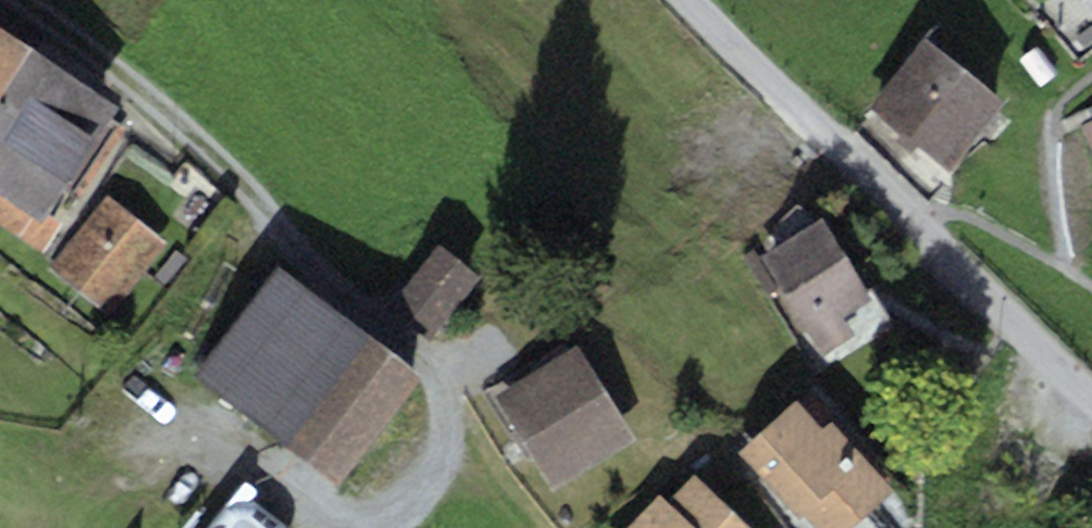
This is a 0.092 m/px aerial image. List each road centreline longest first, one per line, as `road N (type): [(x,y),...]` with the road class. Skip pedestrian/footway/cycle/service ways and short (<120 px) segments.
road 1 (residential): [(18,0),(196,143),(431,371),(450,421),(444,456),(415,511),(387,526),(345,527),(207,449)]
road 2 (tertiary): [(681,0),(1091,406)]

